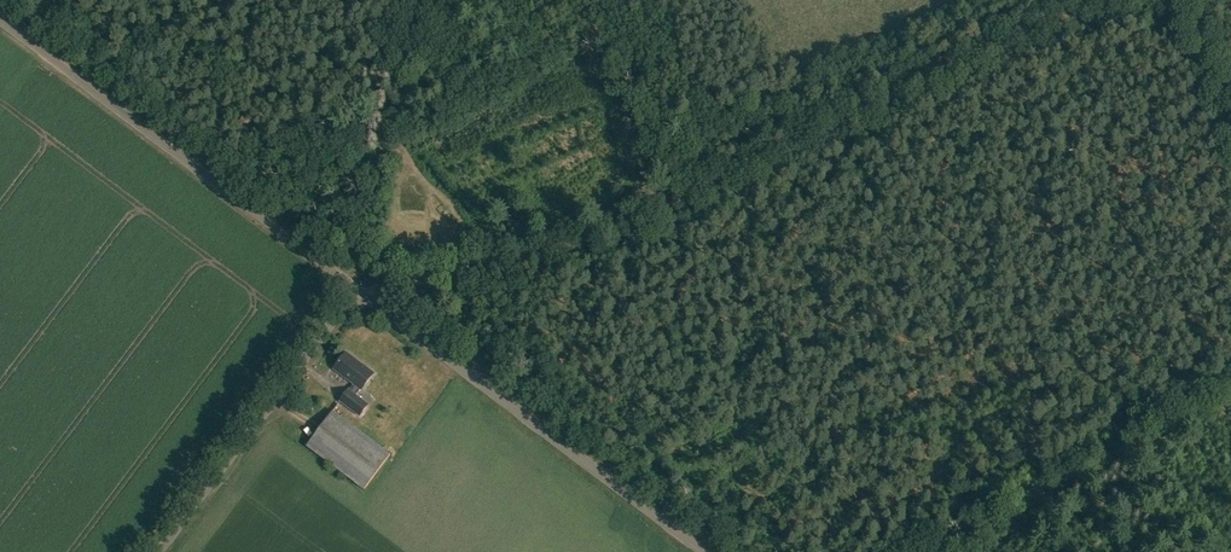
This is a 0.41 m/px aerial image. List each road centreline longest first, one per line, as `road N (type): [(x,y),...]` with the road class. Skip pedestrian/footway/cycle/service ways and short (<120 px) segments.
road 1 (track): [(466,267),(566,245),(1094,0)]
road 2 (unclassified): [(357,290),(0,21)]
road 3 (unclassified): [(703,551),(374,302)]
road 4 (track): [(910,551),(1230,384)]
road 5 (unclassified): [(158,551),(357,290)]

